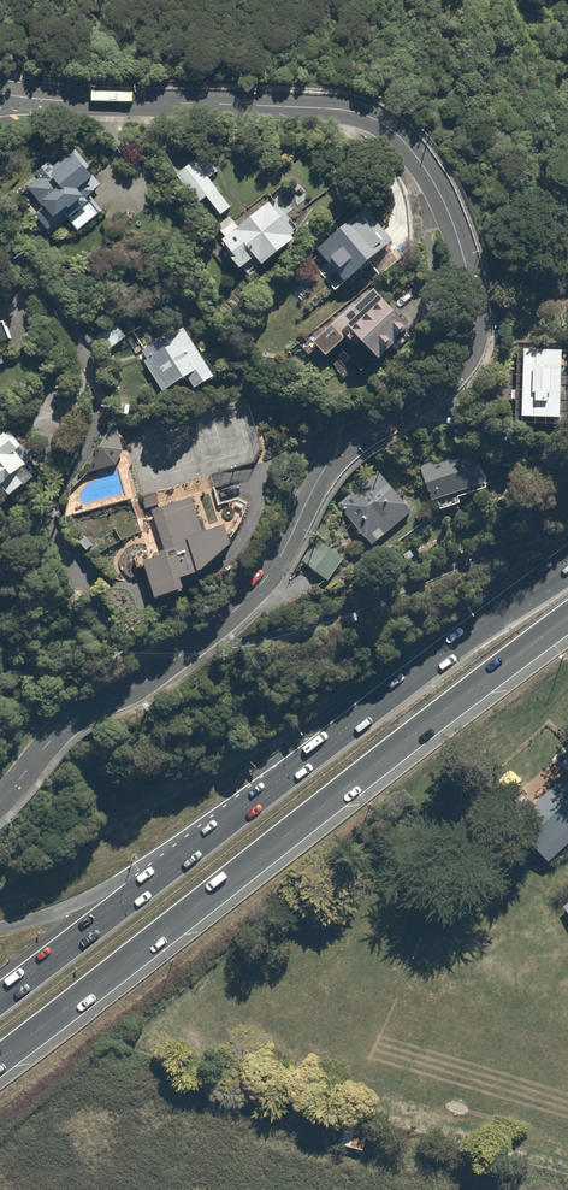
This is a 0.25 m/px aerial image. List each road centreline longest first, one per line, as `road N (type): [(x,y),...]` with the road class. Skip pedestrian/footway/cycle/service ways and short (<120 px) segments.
road 1 (residential): [(0,93),(319,108),(378,121),(415,154),(439,193),(474,315),(471,343),(454,373),(336,454),(285,549),(239,606),(145,682),(60,730),(0,800)]
road 2 (trunk): [(567,619),(0,1061)]
road 3 (trunk): [(178,859),(567,562)]
road 4 (residential): [(76,568),(58,541),(54,509),(95,425),(93,374),(77,341),(0,244)]
road 5 (trunk): [(0,995),(178,859)]
road 6 (trunk): [(0,930),(178,859)]

